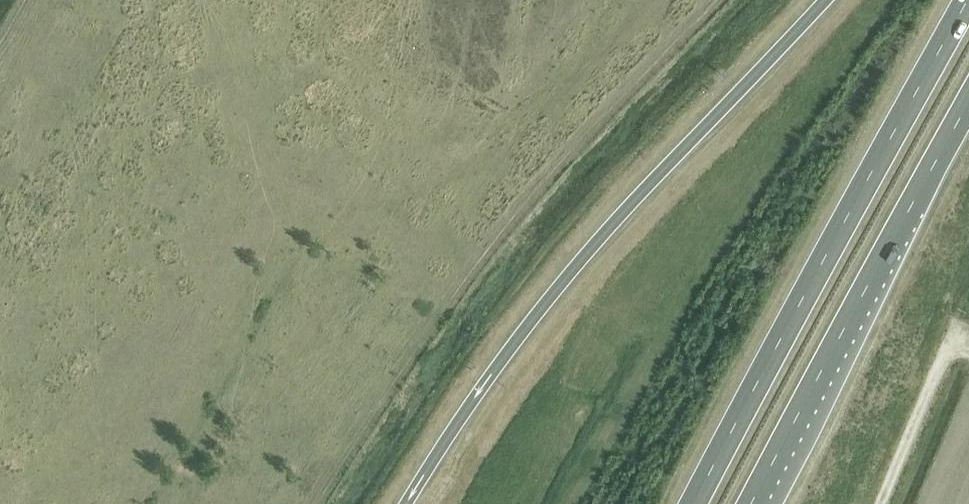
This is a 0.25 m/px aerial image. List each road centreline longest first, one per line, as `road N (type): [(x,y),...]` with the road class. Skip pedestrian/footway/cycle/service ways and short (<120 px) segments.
road 1 (trunk): [(825,0),(531,319),(409,503)]
road 2 (trunk): [(968,0),(695,503)]
road 3 (trunk): [(753,503),(968,103)]
road 4 (track): [(882,503),(959,322)]

